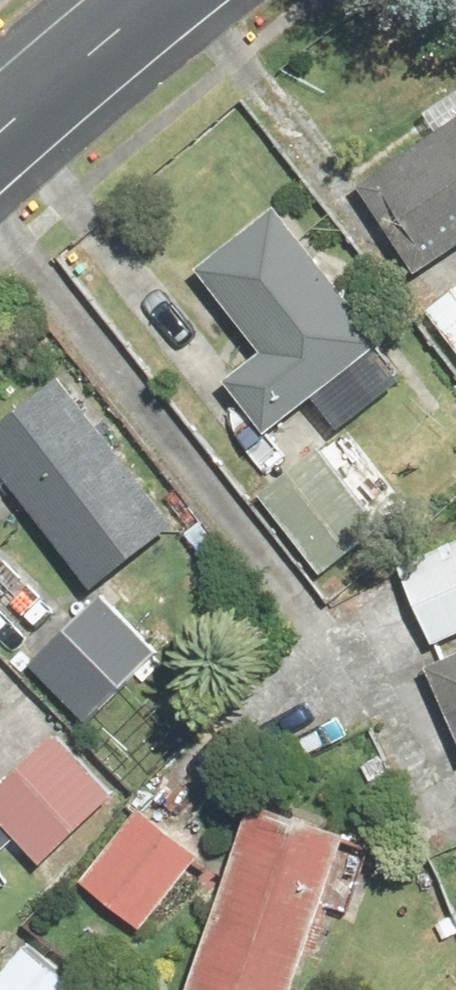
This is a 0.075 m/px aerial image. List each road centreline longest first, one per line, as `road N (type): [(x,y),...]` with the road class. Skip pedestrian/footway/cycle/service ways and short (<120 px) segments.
road 1 (tertiary): [(147,0),(0,131)]

